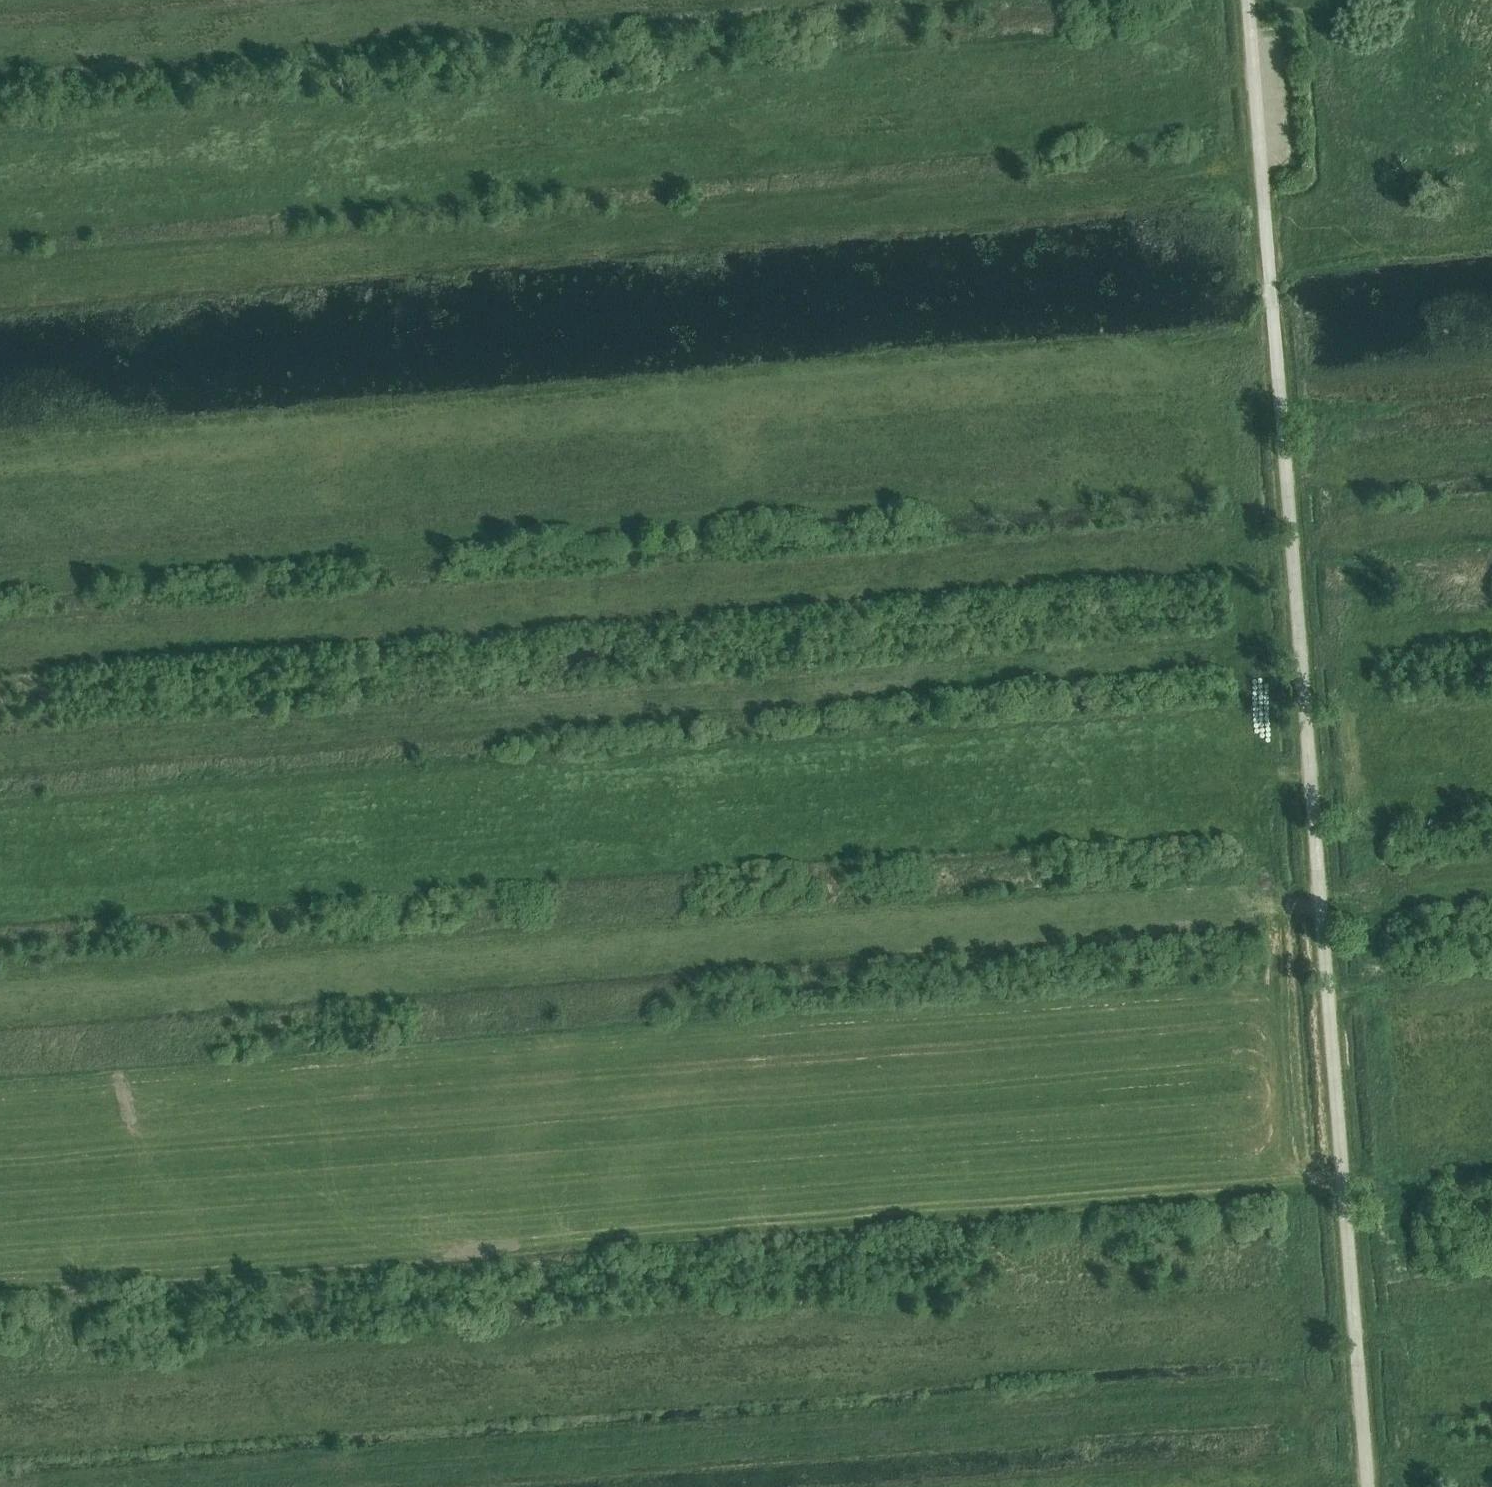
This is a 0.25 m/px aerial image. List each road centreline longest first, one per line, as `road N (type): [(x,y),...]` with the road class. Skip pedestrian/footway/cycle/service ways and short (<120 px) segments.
road 1 (unclassified): [(1369,1486),(1249,0)]

